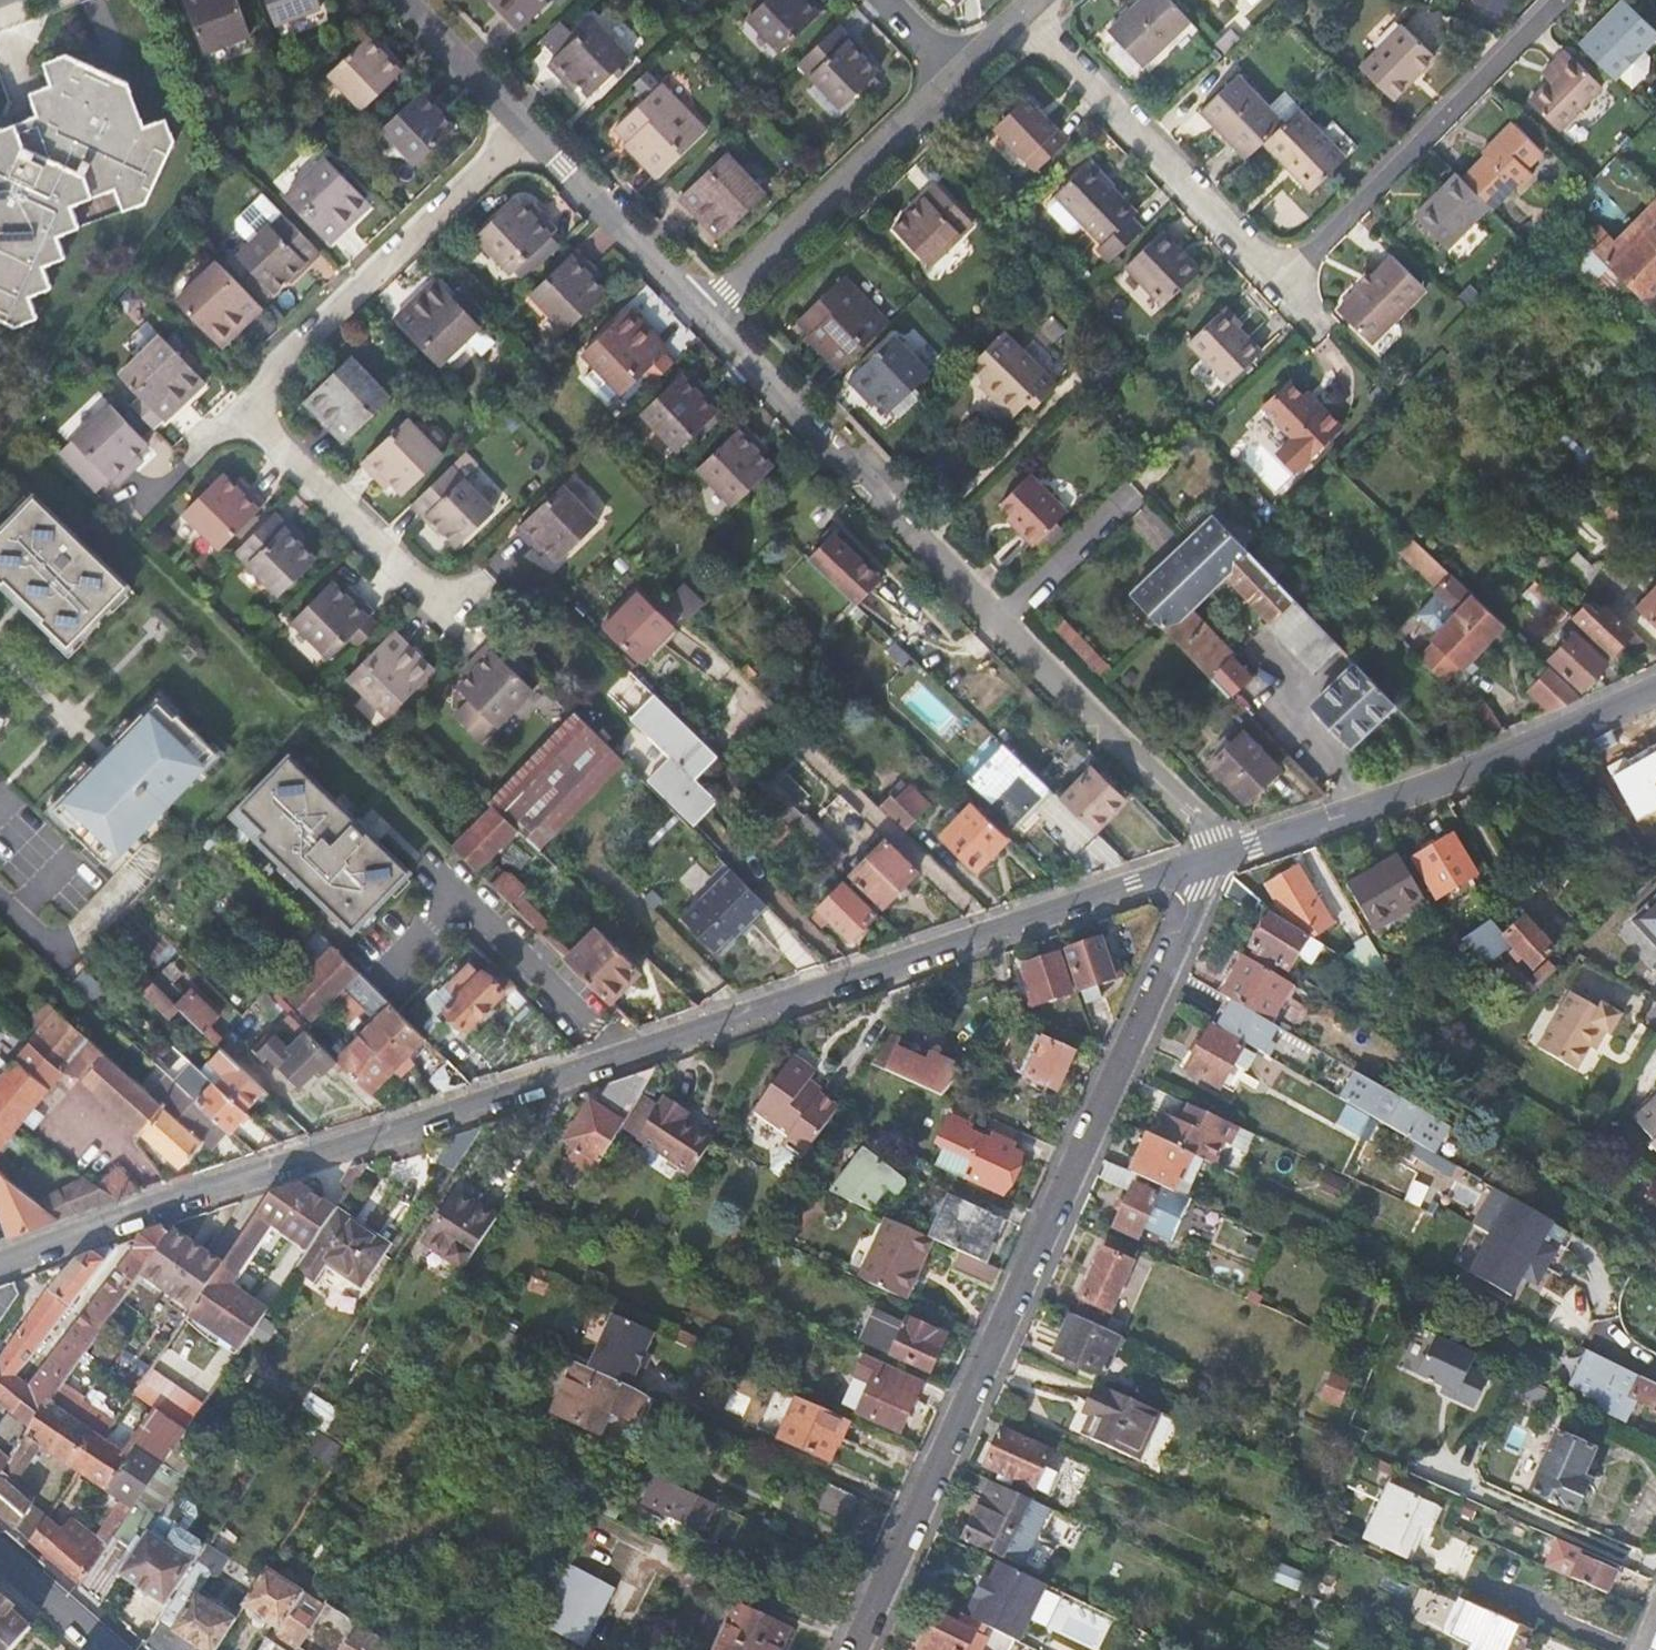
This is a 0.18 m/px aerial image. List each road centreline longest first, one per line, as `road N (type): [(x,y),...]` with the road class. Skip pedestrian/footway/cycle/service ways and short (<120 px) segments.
road 1 (residential): [(1213,856),(0,1263)]
road 2 (unclassified): [(852,1649),(1213,856)]
road 3 (residential): [(714,310),(1015,641),(1186,812),(1213,856)]
road 4 (residential): [(529,122),(254,398),(262,439),(442,619)]
road 5 (residential): [(1213,856),(1513,749),(1655,685)]
road 6 (residential): [(1269,285),(1554,0)]
road 7 (residential): [(1269,285),(1014,18)]
road 8 (residential): [(956,74),(714,310)]
road 9 (residential): [(529,122),(714,310)]
road 10 (residential): [(409,0),(529,122)]
road 11 (secondary): [(0,1554),(110,1649)]

